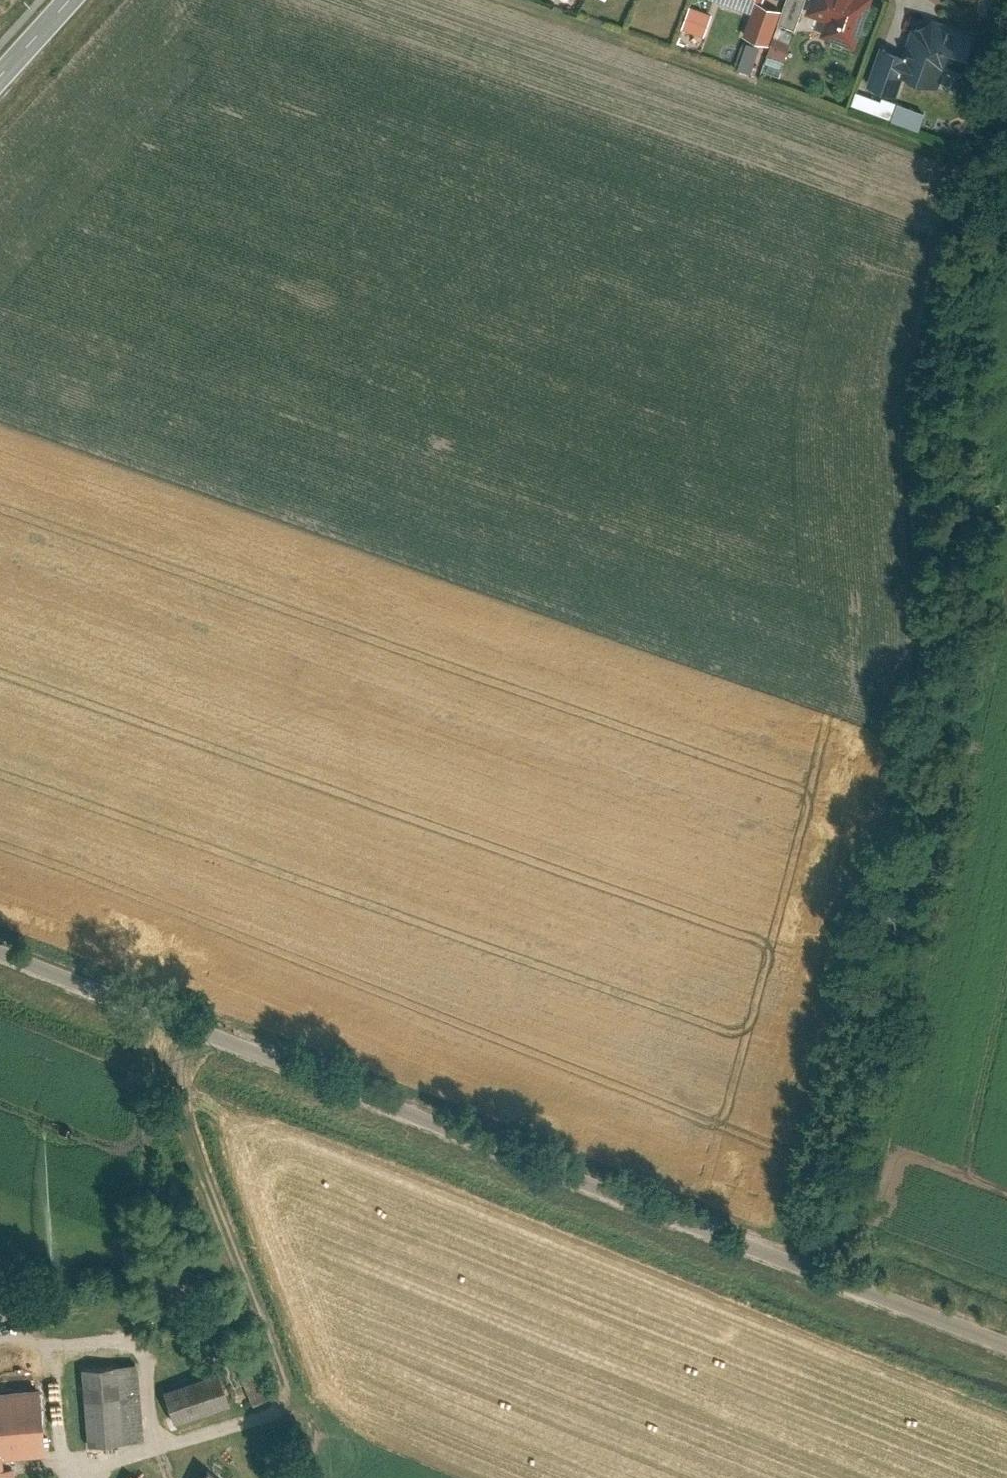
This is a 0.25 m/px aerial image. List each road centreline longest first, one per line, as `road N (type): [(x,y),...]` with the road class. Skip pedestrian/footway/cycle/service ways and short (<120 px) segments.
road 1 (unclassified): [(0,953),(1006,1345)]
road 2 (track): [(966,165),(509,0)]

